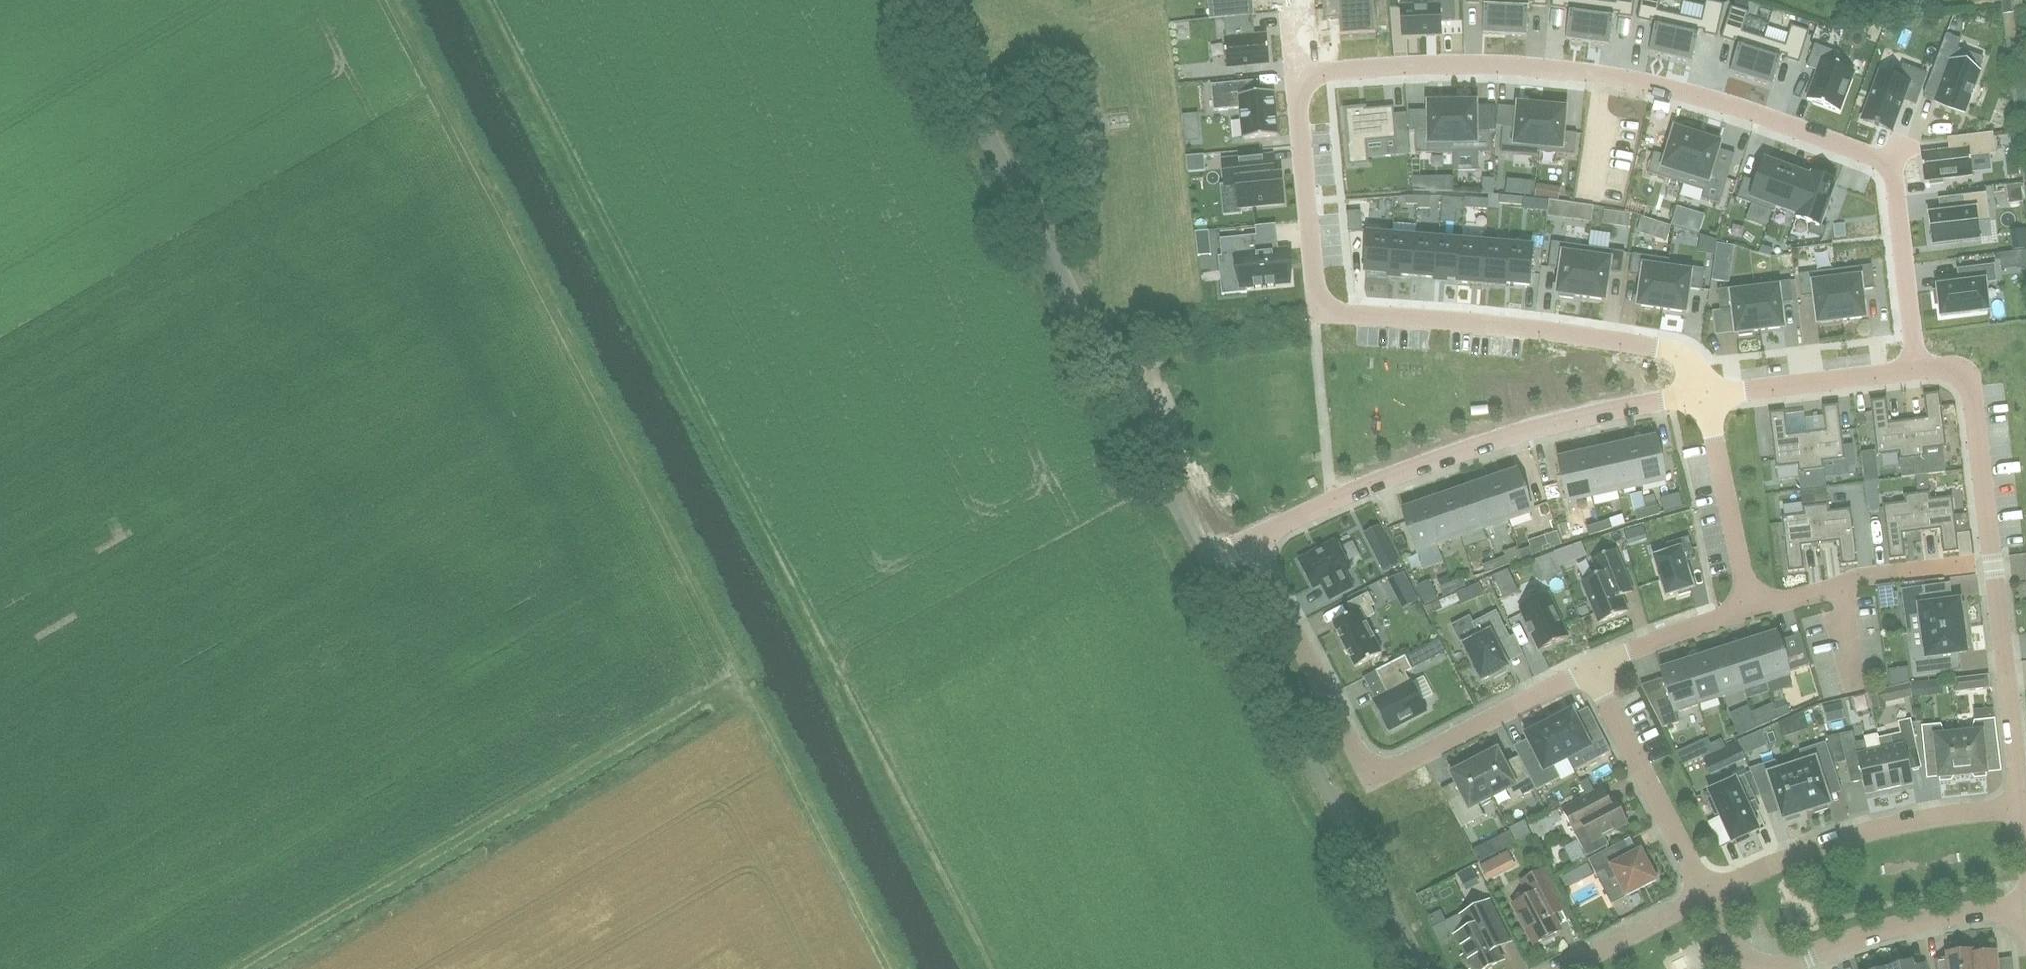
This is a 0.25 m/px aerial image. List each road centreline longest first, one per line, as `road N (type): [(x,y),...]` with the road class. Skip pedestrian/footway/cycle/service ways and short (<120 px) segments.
road 1 (residential): [(1914,370),(1893,182),(1884,164),(1685,93),(1600,79),(1415,66),(1334,70),(1310,80),(1301,108),(1314,308),(1657,350),(1679,361),(1703,400)]
road 2 (track): [(737,681),(385,0)]
road 3 (unclassified): [(1208,559),(914,0)]
road 4 (residential): [(1593,671),(1386,770),(1364,761),(1251,540)]
road 5 (residential): [(1251,540),(1401,473),(1558,420),(1703,400)]
road 6 (unclassified): [(1423,968),(1208,559)]
road 7 (residential): [(1706,895),(1882,828),(2023,806)]
road 8 (track): [(889,968),(737,681)]
road 9 (residential): [(1706,895),(1593,671)]
road 10 (residential): [(2025,910),(1864,937),(1788,968)]
road 11 (residential): [(1992,566),(1874,576),(1751,607)]
road 12 (residential): [(1992,566),(2023,806)]
road 13 (residential): [(1914,370),(1964,377),(1992,566)]
road 14 (residential): [(1703,400),(1914,370)]
road 15 (residential): [(1751,607),(1703,400)]
road 16 (residential): [(1751,607),(1593,671)]
road 17 (residential): [(1562,968),(1706,895)]

